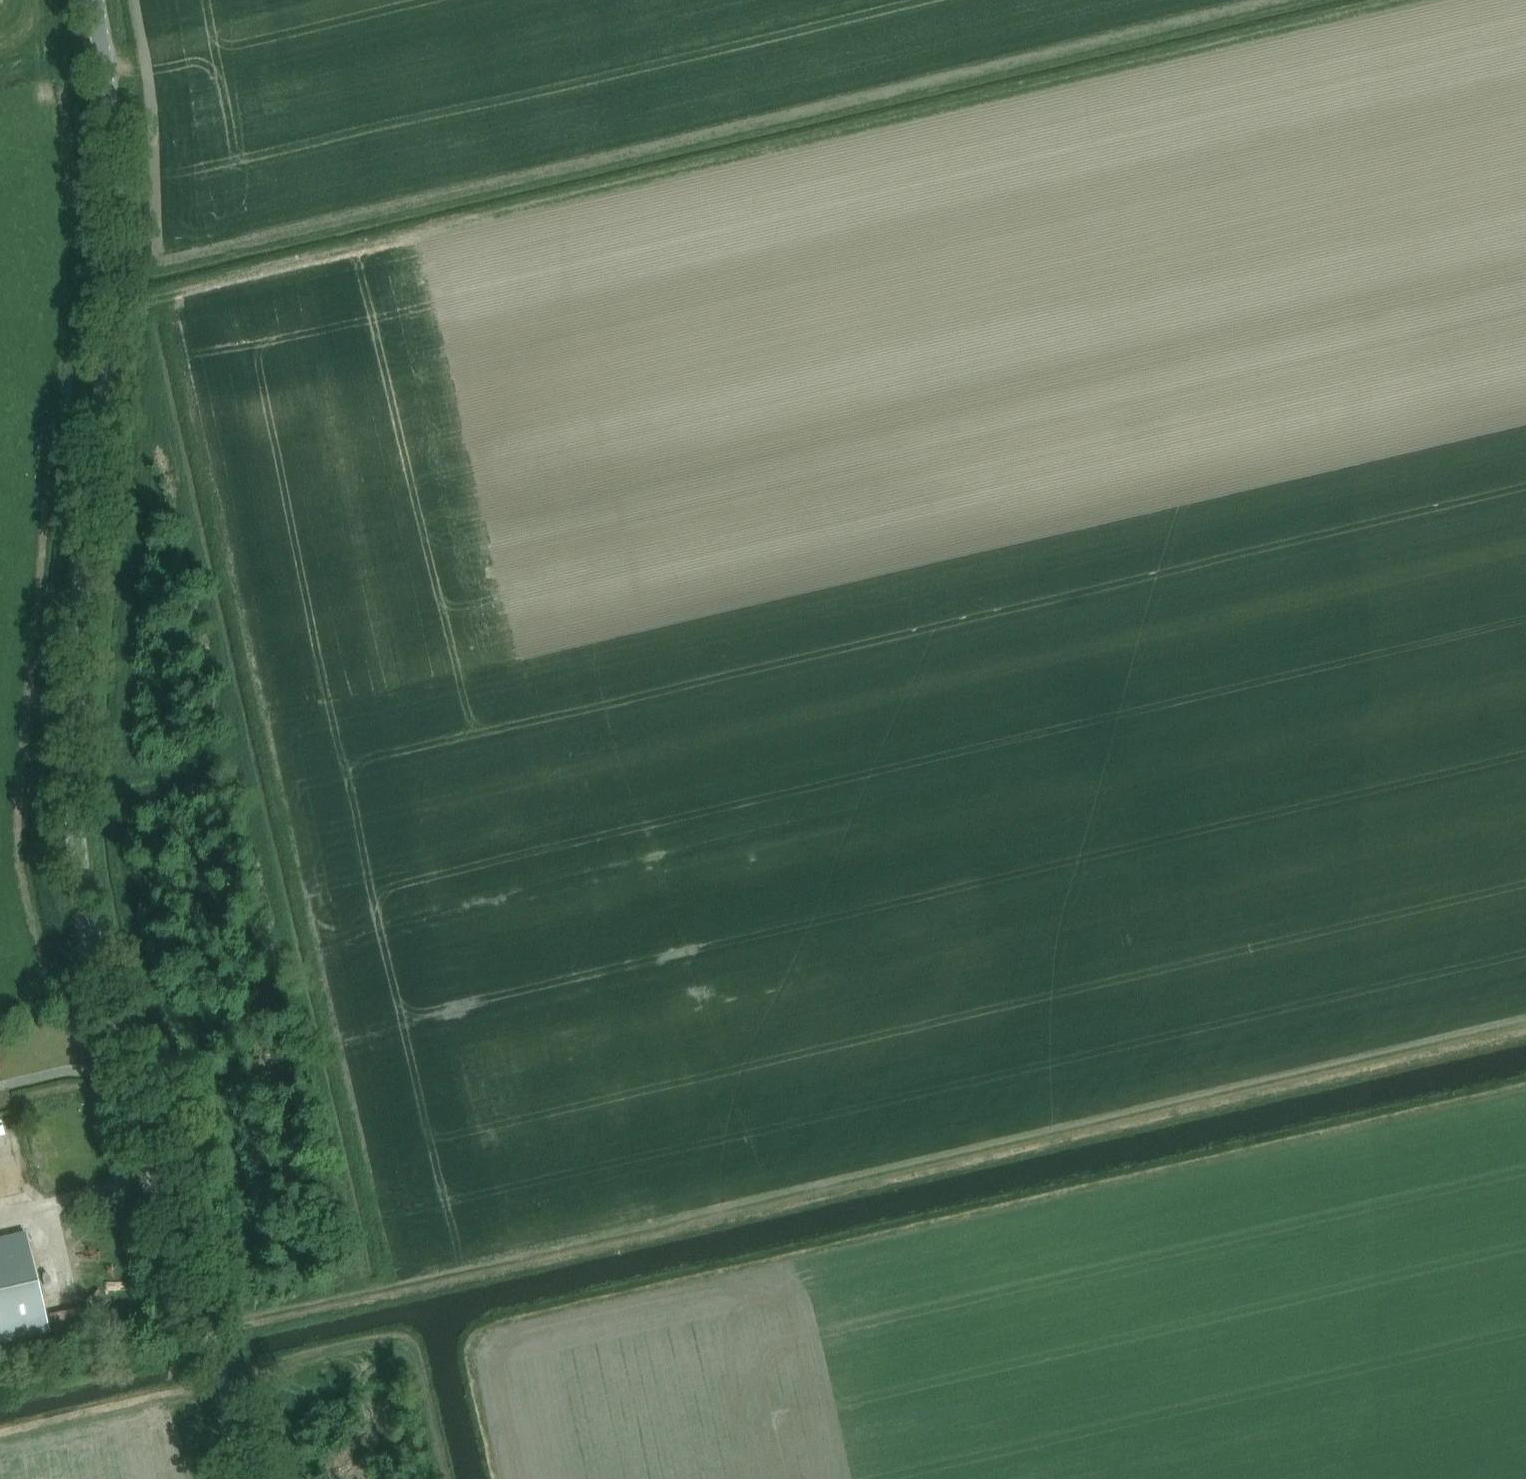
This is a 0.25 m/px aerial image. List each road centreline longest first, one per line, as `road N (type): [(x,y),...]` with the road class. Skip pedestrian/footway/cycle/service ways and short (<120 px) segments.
road 1 (tertiary): [(241,1478),(90,942),(74,855),(82,615),(117,260),(95,0)]

